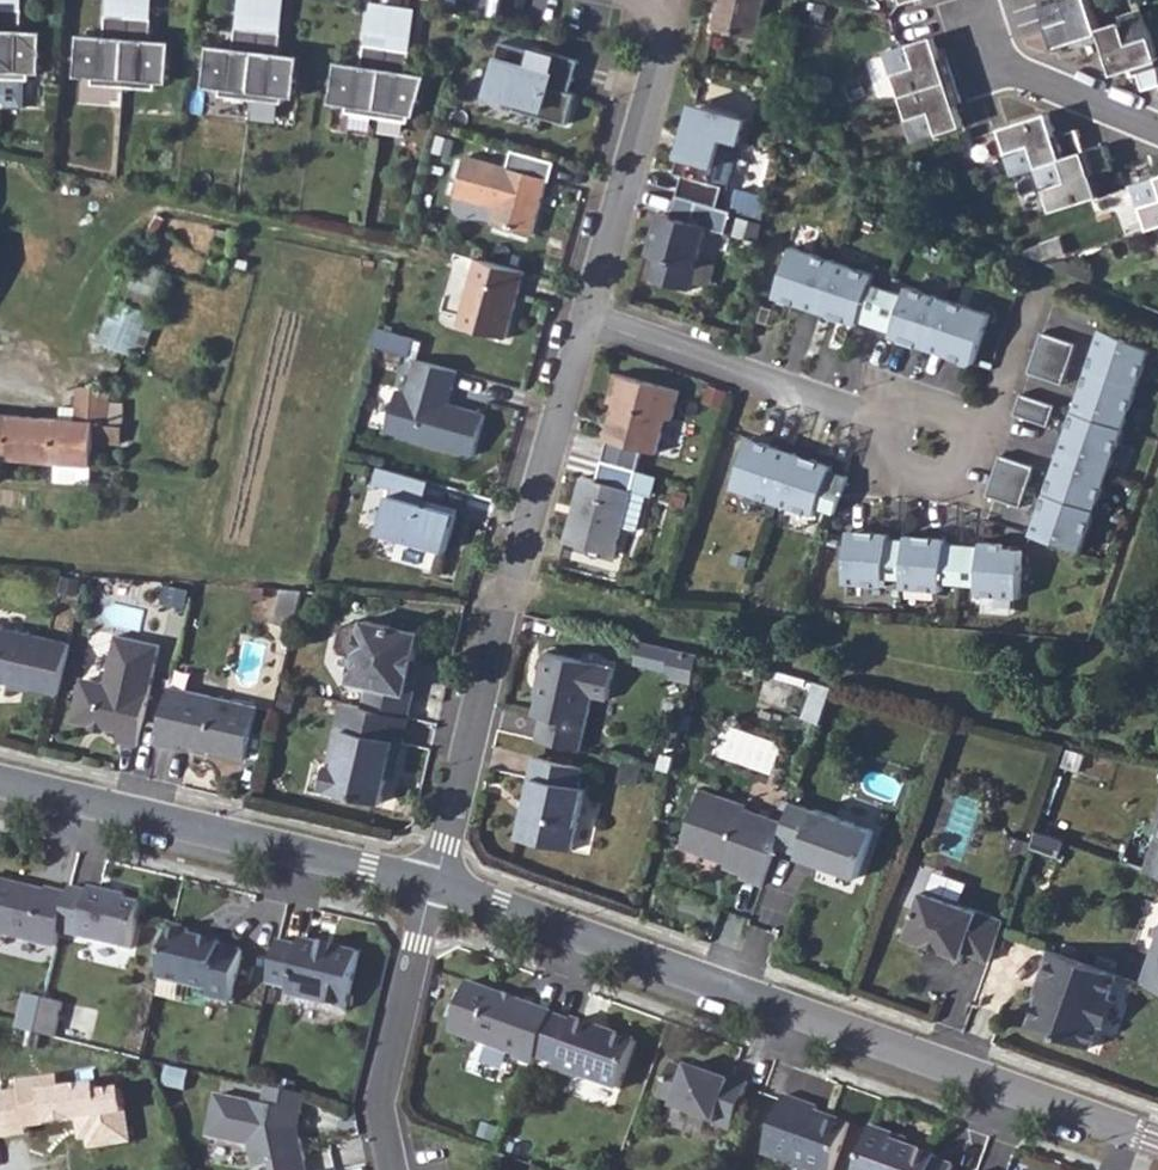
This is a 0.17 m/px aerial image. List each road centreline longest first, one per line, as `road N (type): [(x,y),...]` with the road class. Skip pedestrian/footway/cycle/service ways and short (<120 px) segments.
road 1 (tertiary): [(435,884),(1157,1150)]
road 2 (residential): [(584,314),(435,884)]
road 3 (tertiary): [(0,785),(435,884)]
road 4 (residential): [(584,314),(901,426)]
road 5 (residential): [(669,15),(584,314)]
road 6 (residential): [(388,1169),(378,1103),(435,884)]
road 7 (residential): [(1157,130),(1012,71),(983,35)]
road 8 (residential): [(985,424),(963,481),(889,463),(901,426)]
road 9 (residential): [(1031,307),(985,424)]

